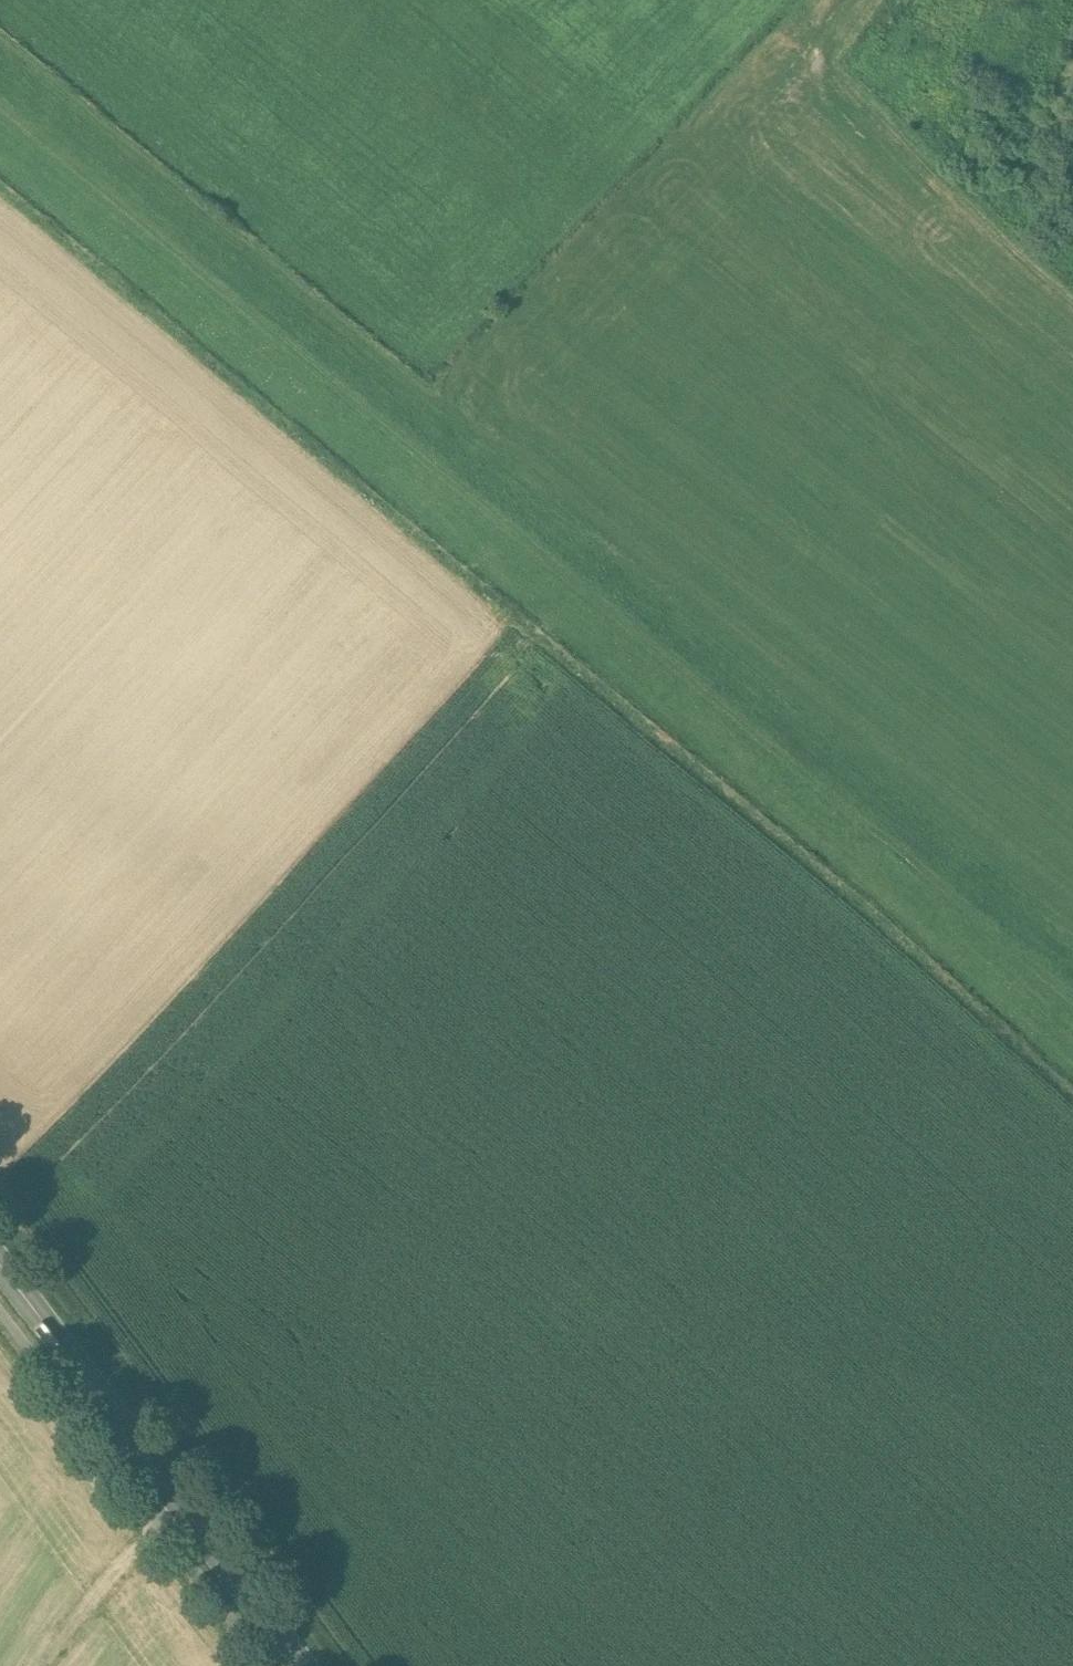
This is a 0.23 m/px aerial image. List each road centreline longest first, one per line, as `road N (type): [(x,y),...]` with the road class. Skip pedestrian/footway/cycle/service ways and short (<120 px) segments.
road 1 (secondary): [(304,1665),(0,1269)]

